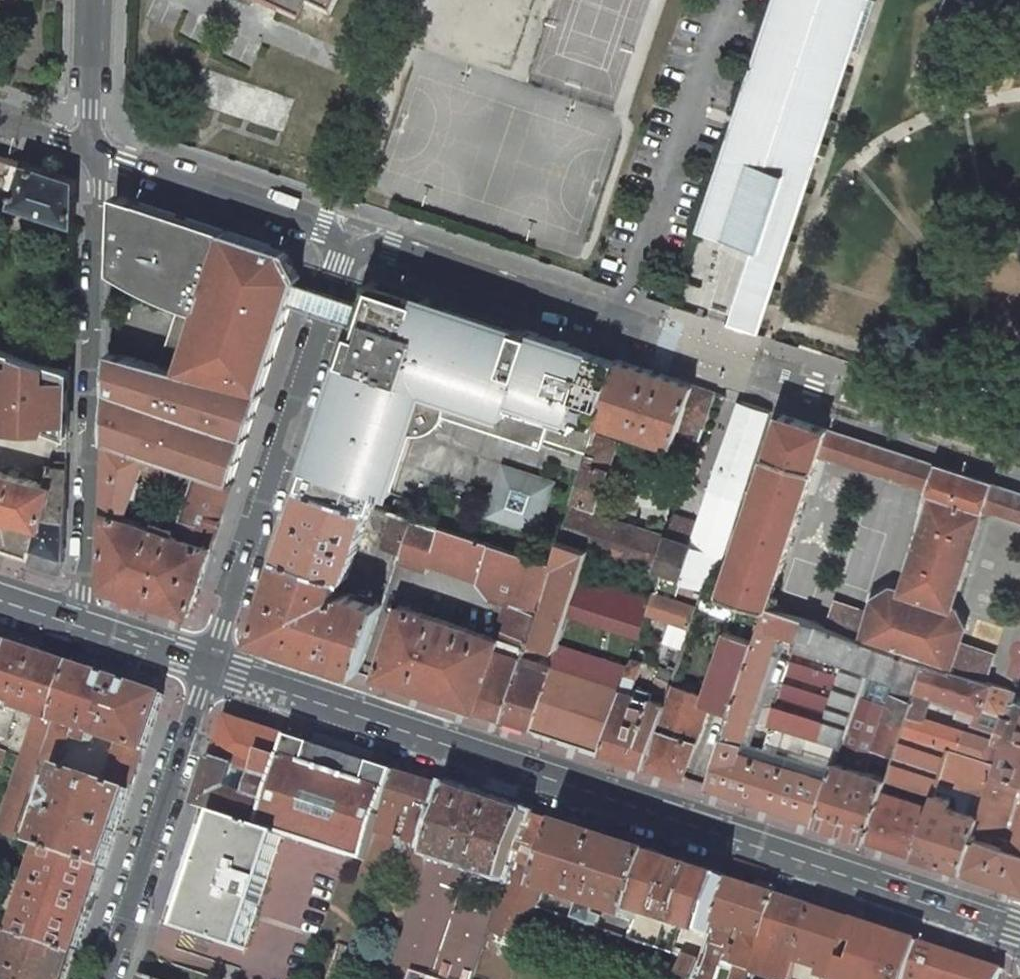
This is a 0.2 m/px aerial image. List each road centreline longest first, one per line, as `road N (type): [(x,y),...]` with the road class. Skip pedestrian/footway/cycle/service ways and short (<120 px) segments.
road 1 (secondary): [(212,663),(1019,930)]
road 2 (residential): [(86,621),(97,150)]
road 3 (residential): [(212,663),(350,235)]
road 4 (residential): [(105,978),(212,663)]
road 5 (residential): [(620,325),(350,235)]
road 6 (residential): [(350,235),(97,150)]
road 7 (residential): [(97,150),(96,0)]
road 8 (secondary): [(86,621),(212,663)]

